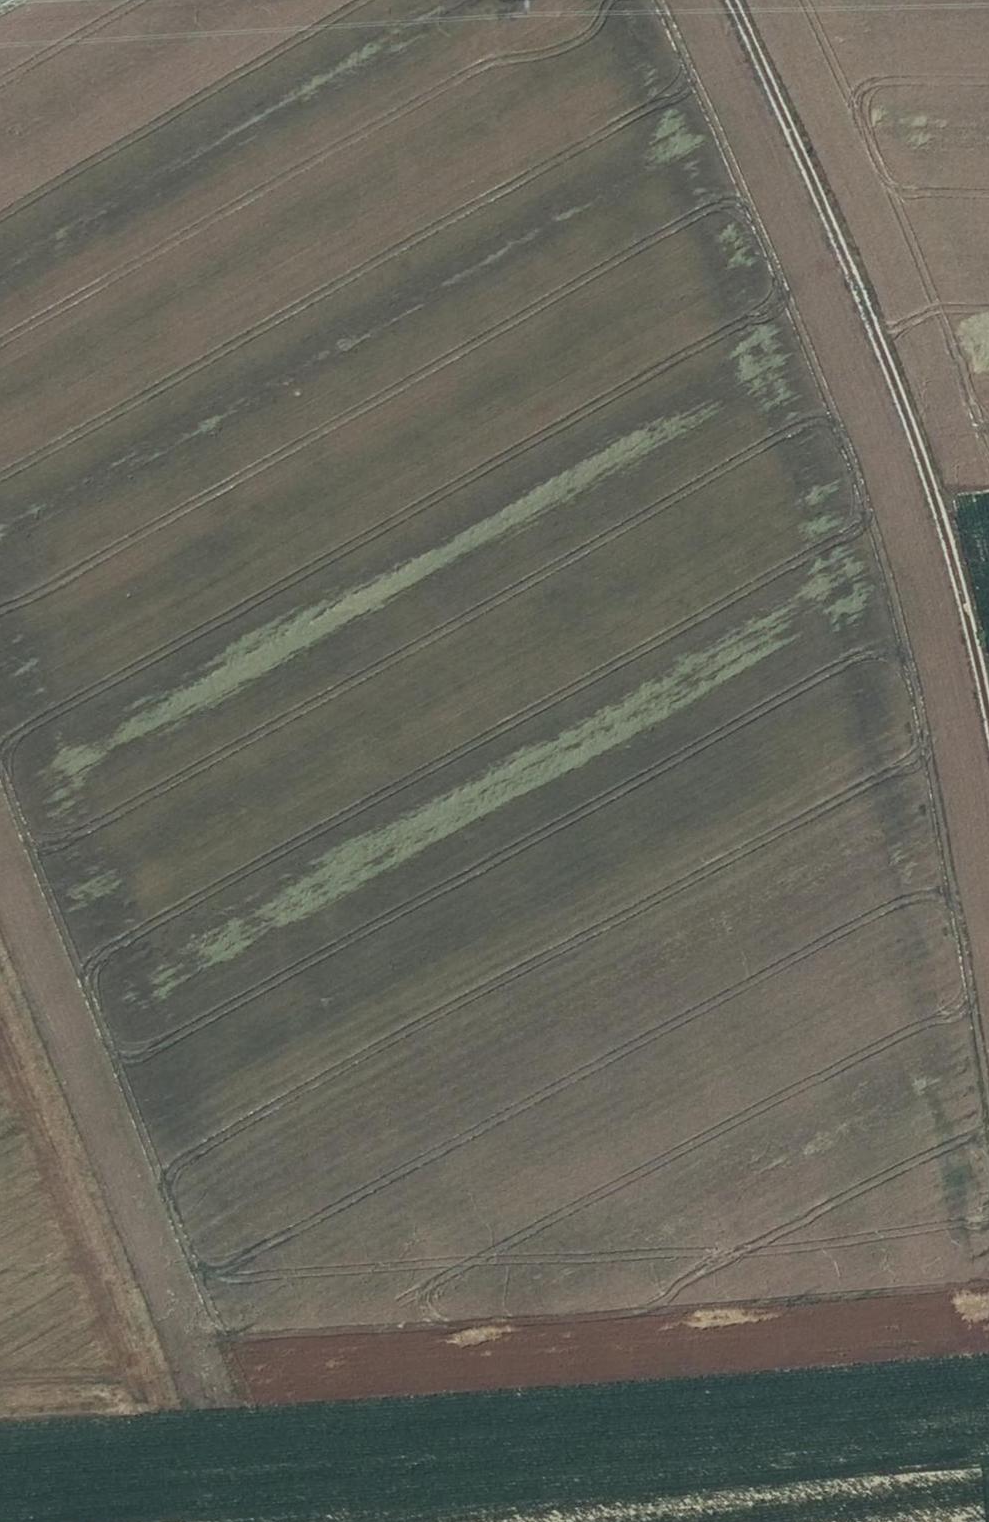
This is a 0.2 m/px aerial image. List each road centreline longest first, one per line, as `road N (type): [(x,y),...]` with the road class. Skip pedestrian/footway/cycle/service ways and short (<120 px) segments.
road 1 (track): [(988,719),(951,545),(917,442),(732,0)]

